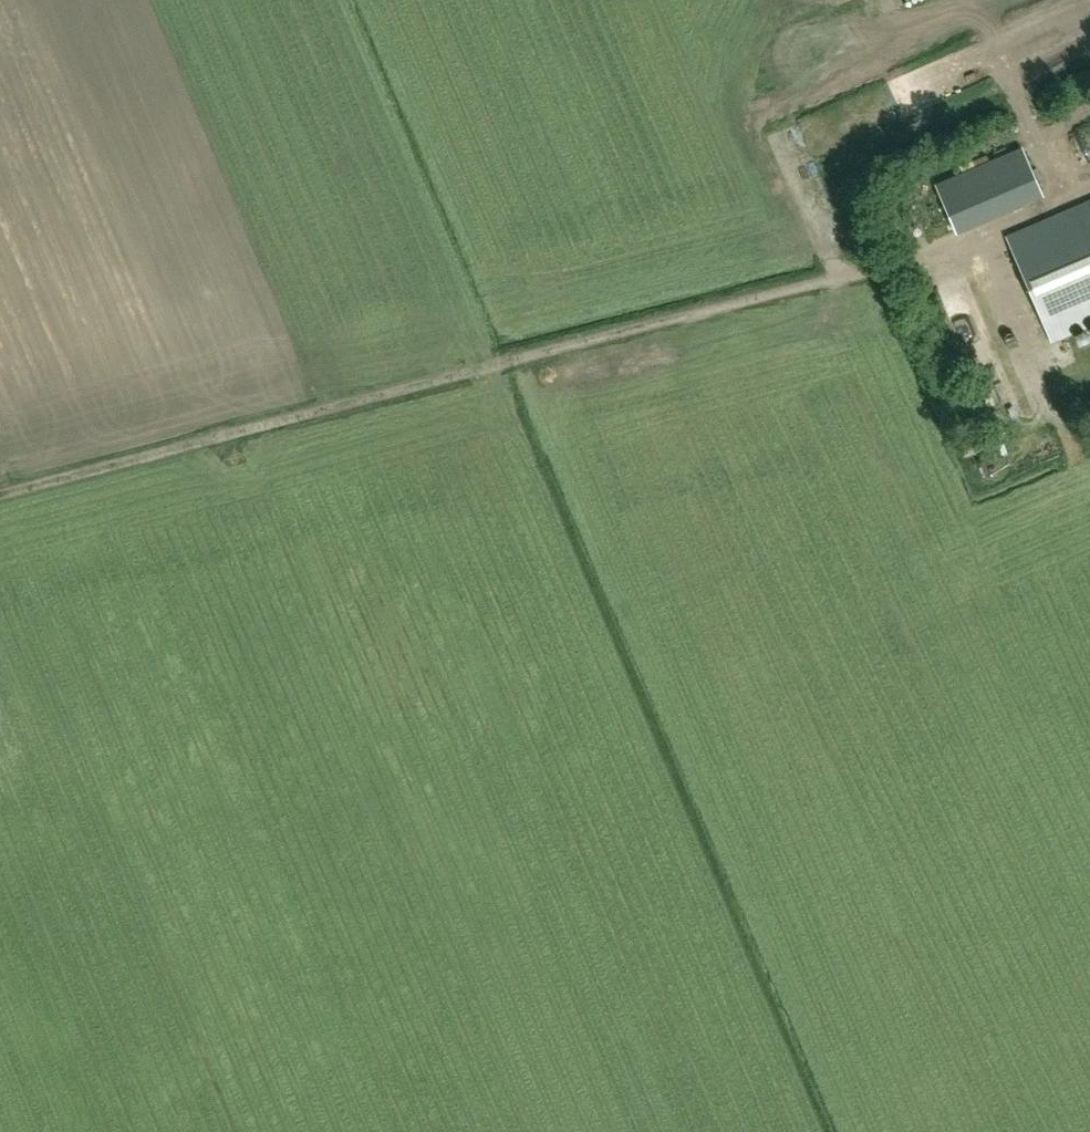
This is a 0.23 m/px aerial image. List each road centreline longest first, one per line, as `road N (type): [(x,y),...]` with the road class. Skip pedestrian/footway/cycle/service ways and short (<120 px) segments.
road 1 (track): [(908,258),(0,495)]

